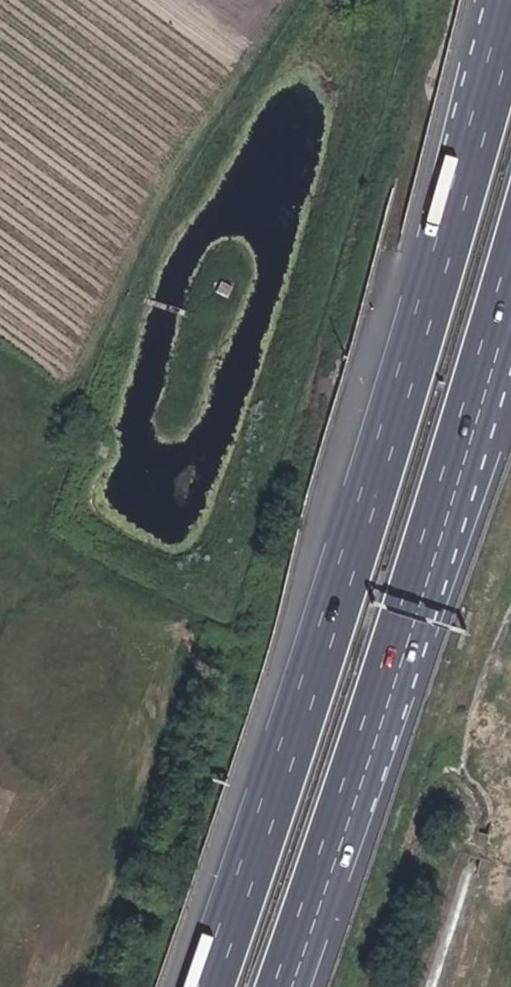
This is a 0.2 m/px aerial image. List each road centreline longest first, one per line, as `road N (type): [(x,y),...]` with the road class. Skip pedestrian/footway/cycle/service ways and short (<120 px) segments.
road 1 (motorway): [(510,5),(337,601),(210,986)]
road 2 (motorway): [(291,986),(448,474)]
road 3 (motorway): [(448,474),(510,260)]
road 4 (motorway): [(448,474),(510,367)]

